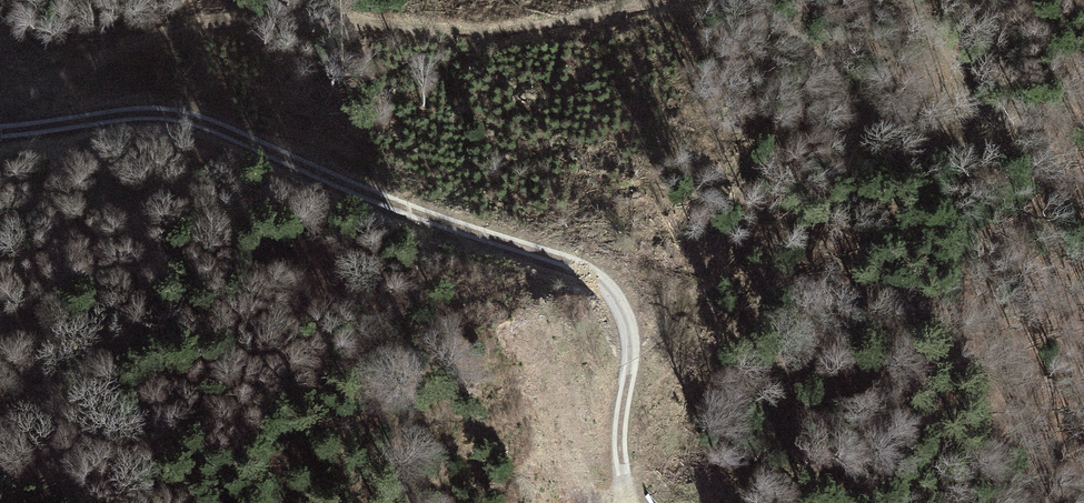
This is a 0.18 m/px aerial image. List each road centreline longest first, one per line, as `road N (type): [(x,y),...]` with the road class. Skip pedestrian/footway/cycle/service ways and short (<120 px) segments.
road 1 (track): [(635,502),(618,415),(632,349),(618,301),(567,257),(351,189),(176,112),(119,111),(0,128)]
road 2 (track): [(0,108),(219,17),(328,9),(505,29),(634,0)]
road 3 (track): [(759,0),(832,57),(906,136),(943,146)]
road 4 (track): [(943,146),(965,115),(954,61),(910,0)]

